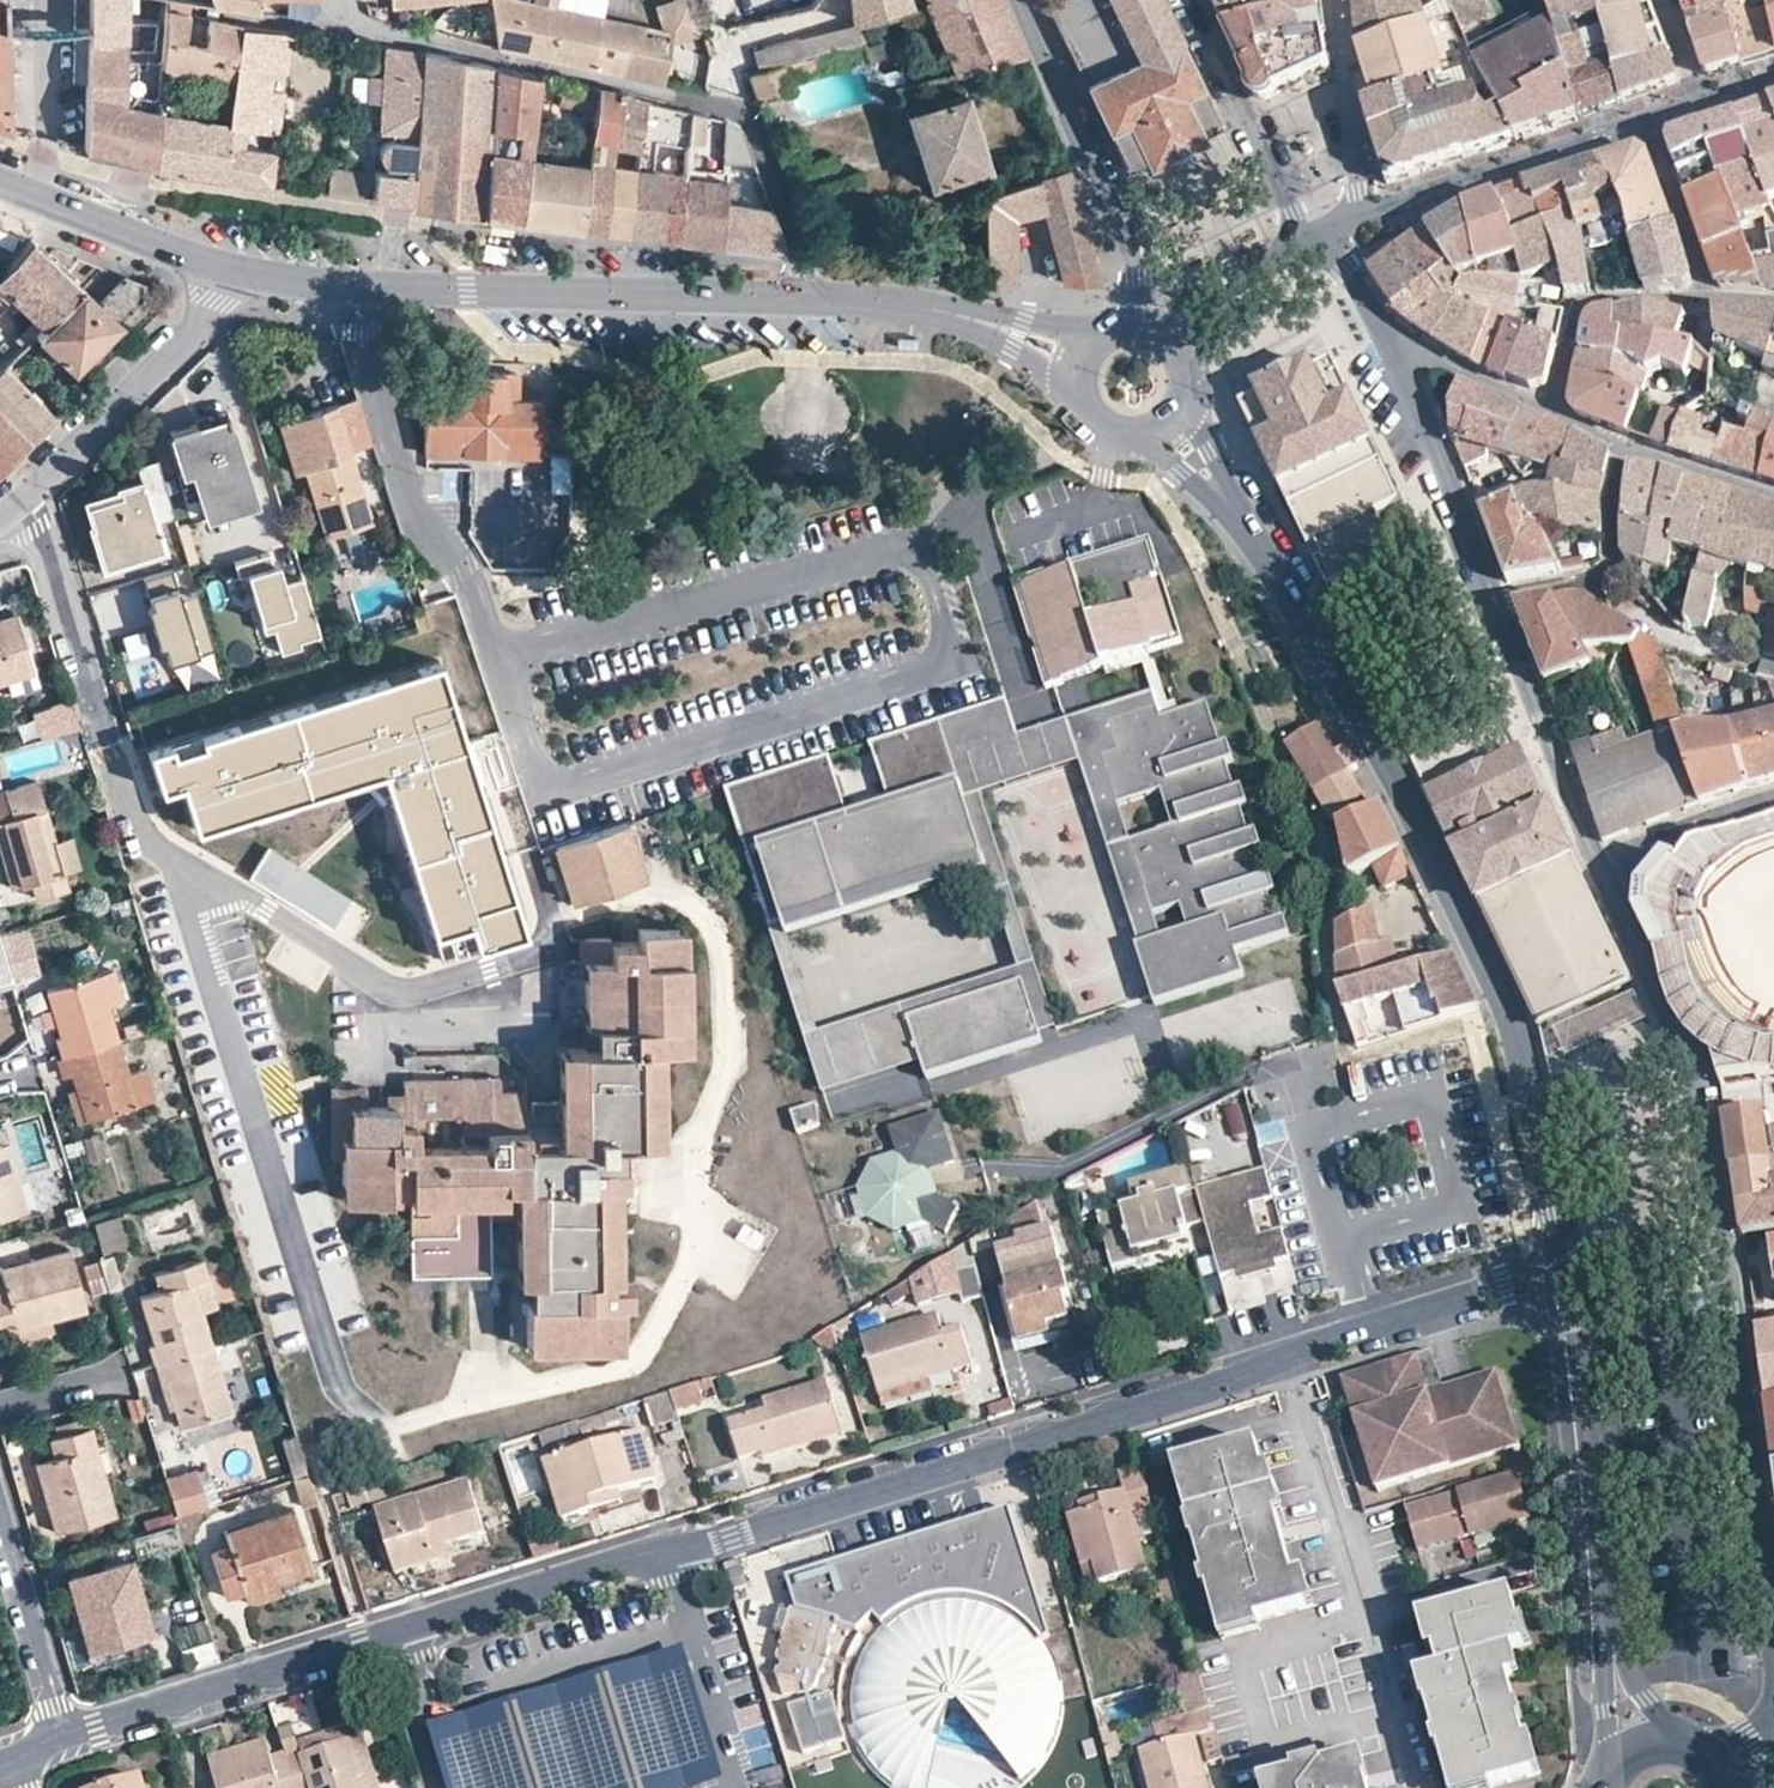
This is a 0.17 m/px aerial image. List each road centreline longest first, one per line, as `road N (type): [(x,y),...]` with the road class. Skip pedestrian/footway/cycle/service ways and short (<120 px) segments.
road 1 (residential): [(62,1732),(1239,1380),(1377,1323),(1564,1269)]
road 2 (tertiary): [(1564,1269),(1514,1027),(1404,801),(1277,575),(1166,428)]
road 3 (residential): [(1773,1633),(1693,1087),(1607,878)]
road 4 (tertiary): [(222,273),(357,291),(812,298)]
road 5 (residential): [(714,103),(351,28),(328,0)]
road 6 (tertiary): [(1564,1269),(1603,1641)]
road 7 (residential): [(1021,0),(1126,246),(1128,294),(1102,329)]
road 8 (residential): [(222,273),(204,319),(0,514)]
road 9 (residential): [(1496,602),(1607,878)]
road 10 (residential): [(1379,214),(1646,123)]
road 11 (residential): [(1308,244),(1184,0)]
road 12 (residential): [(1401,371),(1496,602)]
road 13 (residential): [(1624,448),(1612,563),(1604,574),(1496,602)]
road 14 (tertiary): [(0,183),(222,273)]
road 15 (residential): [(62,1732),(0,1505)]
road 16 (residential): [(1551,412),(1582,308),(1706,298)]
road 17 (residential): [(812,298),(754,131),(745,114),(714,103)]
road 18 (residential): [(1379,214),(1347,107),(1336,0)]
road 19 (tertiary): [(890,309),(965,331),(1031,366),(1069,402)]
road 20 (tertiary): [(1083,342),(988,315),(890,309)]
road 21 (residential): [(1179,356),(1175,333),(1195,297),(1308,244)]
road 22 (residential): [(1646,123),(1706,298)]
road 23 (residential): [(1607,878),(1668,841),(1773,801)]
road 24 (residential): [(714,103),(728,55),(744,39),(809,20),(831,1)]
road 25 (residential): [(1551,412),(1446,363),(1425,358),(1401,371)]
road 26 (residential): [(1308,244),(1346,267),(1401,371)]
road 27 (residential): [(1773,496),(1624,448)]
road 28 (tertiary): [(1603,1641),(1606,1771)]
road 29 (tertiary): [(1674,1742),(1637,1701),(1603,1641)]

